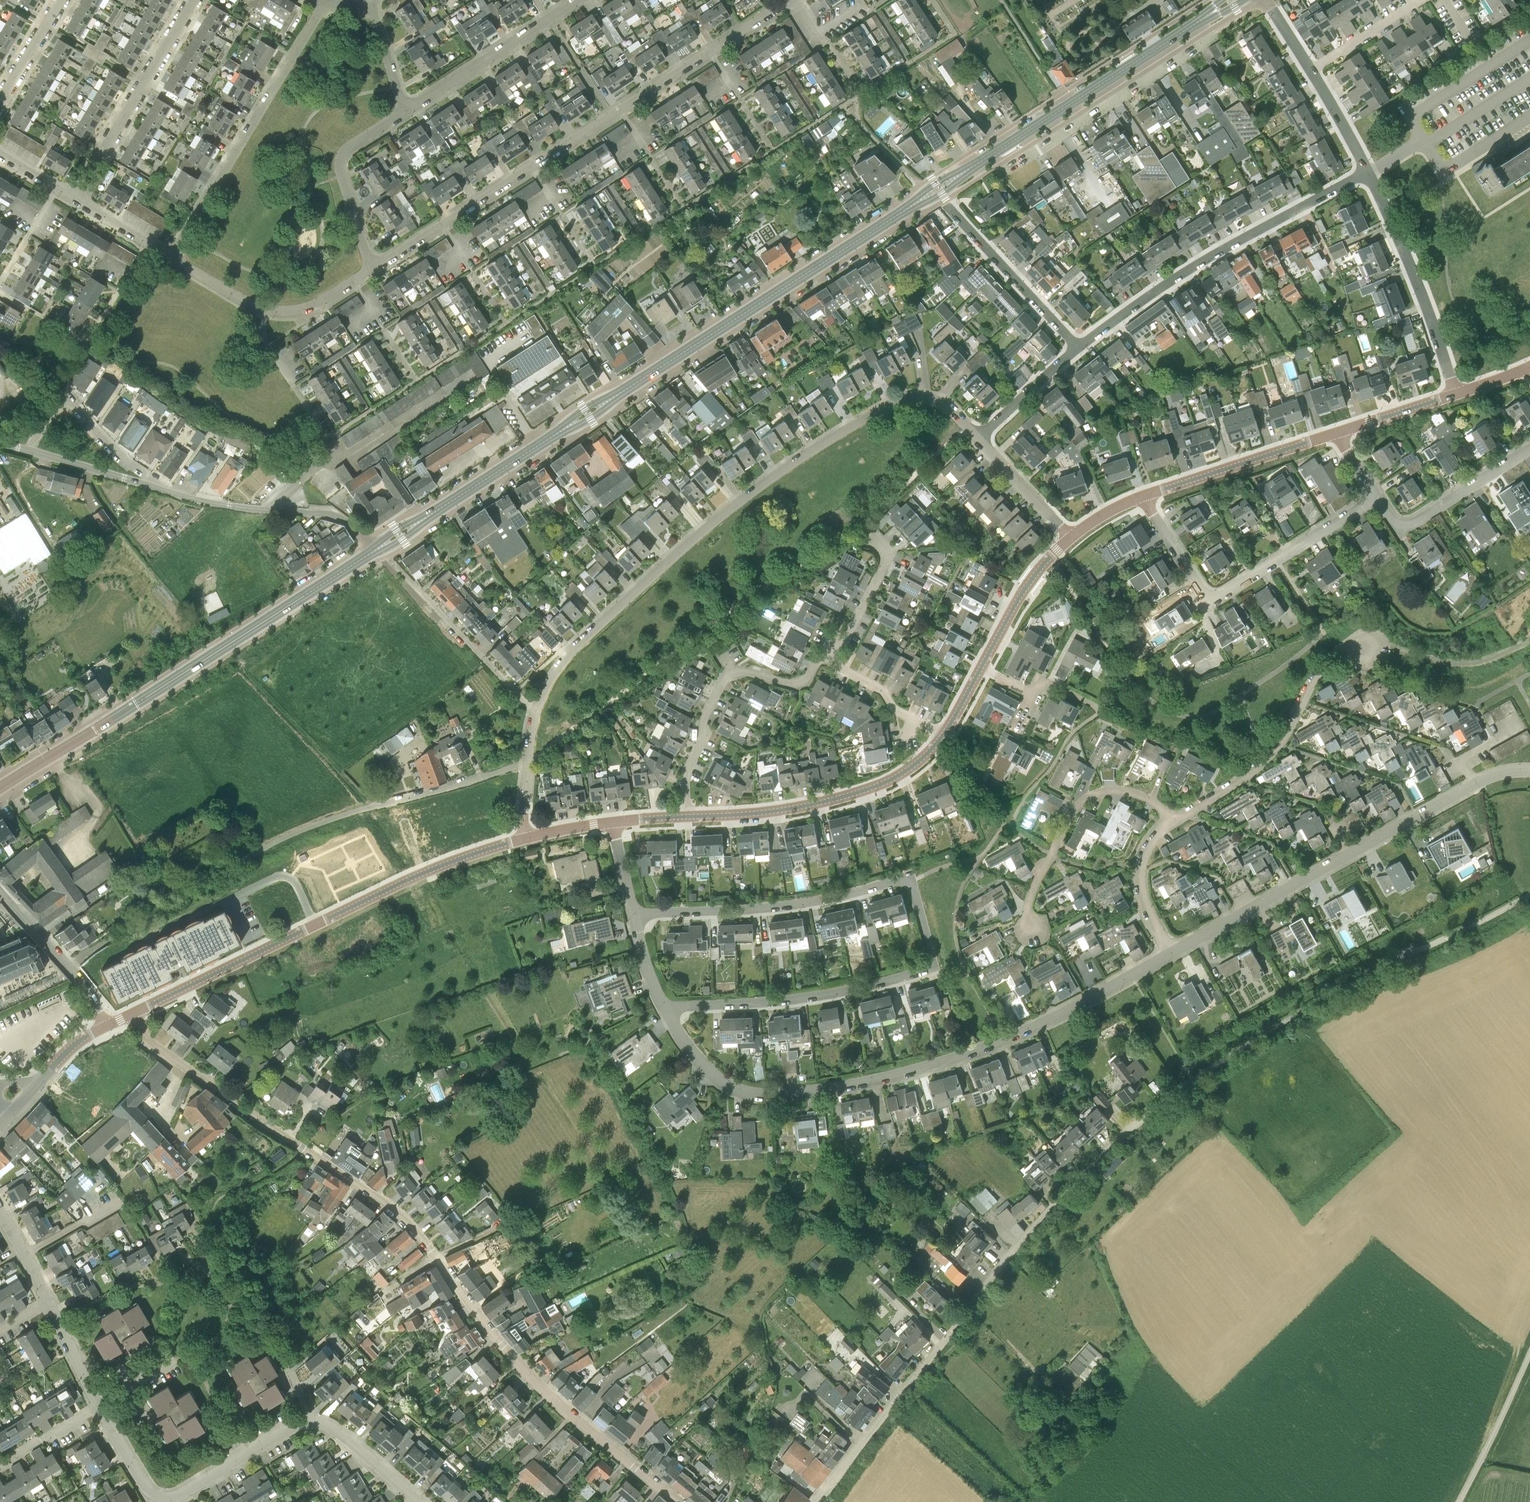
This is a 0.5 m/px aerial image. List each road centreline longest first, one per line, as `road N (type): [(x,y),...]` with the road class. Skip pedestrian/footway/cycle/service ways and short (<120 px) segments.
road 1 (residential): [(818,1501),(1135,1125),(1337,990),(1529,896)]
road 2 (residential): [(677,1501),(551,1396),(404,1219),(148,1038),(134,1013)]
road 3 (primary): [(372,552),(923,198)]
road 4 (residential): [(979,437),(944,405),(918,398),(826,442),(729,510),(574,649),(535,712)]
road 5 (residential): [(663,1005),(720,1080),(774,1094),(965,1054),(1172,951)]
road 6 (residential): [(70,964),(298,832),(528,759)]
road 7 (residential): [(379,266),(789,0)]
road 8 (primary): [(0,788),(372,552)]
road 9 (tertiary): [(134,1013),(420,874),(527,838)]
road 10 (residential): [(1172,951),(1474,784),(1529,770)]
road 11 (residential): [(663,1005),(792,999),(925,971),(933,960),(910,882)]
road 12 (residential): [(1078,346),(1210,256),(1368,172)]
road 13 (residential): [(1143,496),(1204,591),(1217,595),(1378,494)]
road 14 (residential): [(161,1499),(311,1425),(342,1434),(418,1501)]
road 15 (primary): [(954,178),(1207,16)]
road 16 (residential): [(174,254),(327,0)]
road 17 (residential): [(0,444),(201,501),(275,509)]
road 18 (tertiary): [(687,817),(781,810),(868,789),(918,762),(946,733)]
road 19 (residential): [(634,911),(780,906),(910,882)]
road 20 (residential): [(1172,819),(1267,757),(1332,658),(1372,647)]
road 21 (residential): [(1457,394),(1368,172)]
road 22 (residential): [(1031,921),(1030,895),(1084,798),(1134,792),(1172,819)]
road 23 (residential): [(77,196),(194,0)]
road 24 (residential): [(379,266),(339,166),(350,143),(410,106)]
road 25 (tertiary): [(1143,496),(1336,432)]
road 26 (residential): [(535,712),(397,567)]
road 27 (residential): [(410,106),(573,0)]
road 28 (residential): [(1078,346),(946,204)]
road 29 (residential): [(1378,494),(1396,519),(1413,521),(1529,448)]
road 30 (unclassified): [(1457,1501),(1529,1351)]
road 31 (tertiary): [(982,667),(1029,584),(1072,537)]
road 32 (residential): [(687,817),(685,775),(730,668)]
road 33 (residential): [(834,663),(893,552),(875,527)]
road 34 (residential): [(1172,951),(1146,906),(1140,879),(1149,842),(1172,819)]
road 35 (tertiary): [(6,1118),(72,1047),(106,1026)]
road 36 (residential): [(1072,537),(979,437)]
road 37 (residential): [(946,733),(893,709),(883,689),(834,663)]
road 38 (residential): [(979,437),(1078,346)]
road 39 (residential): [(1311,70),(1421,0)]
road 40 (tertiary): [(1336,432),(1457,394)]

